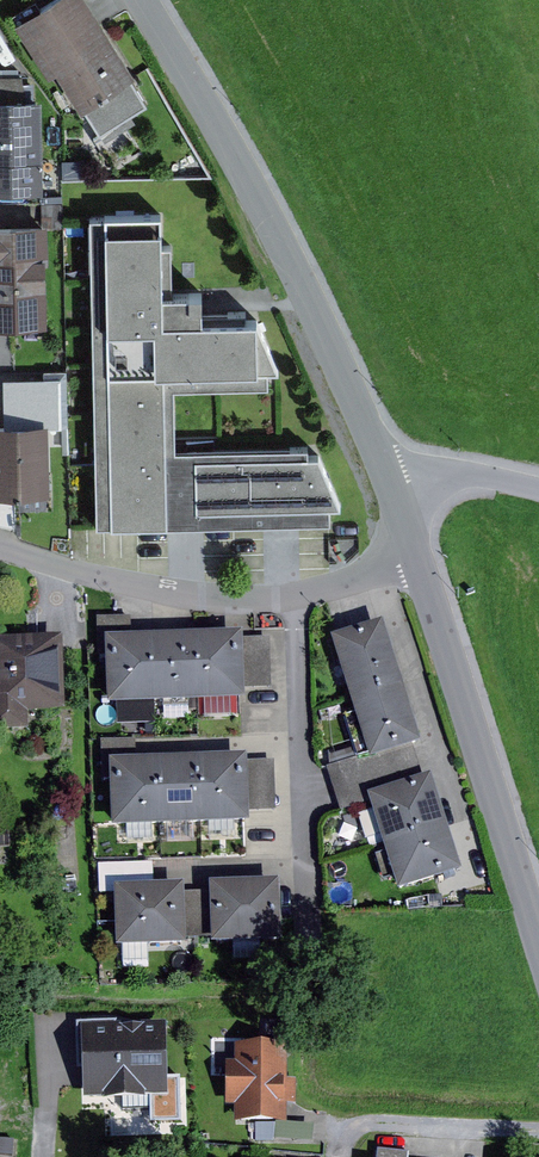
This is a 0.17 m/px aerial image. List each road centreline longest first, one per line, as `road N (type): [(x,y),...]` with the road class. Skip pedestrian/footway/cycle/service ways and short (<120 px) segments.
road 1 (residential): [(147,0),(296,249),(405,487)]
road 2 (residential): [(0,543),(115,579),(234,600),(298,597),(386,569),(423,548)]
road 3 (residential): [(423,548),(538,909)]
road 4 (residential): [(538,487),(460,475),(405,487)]

